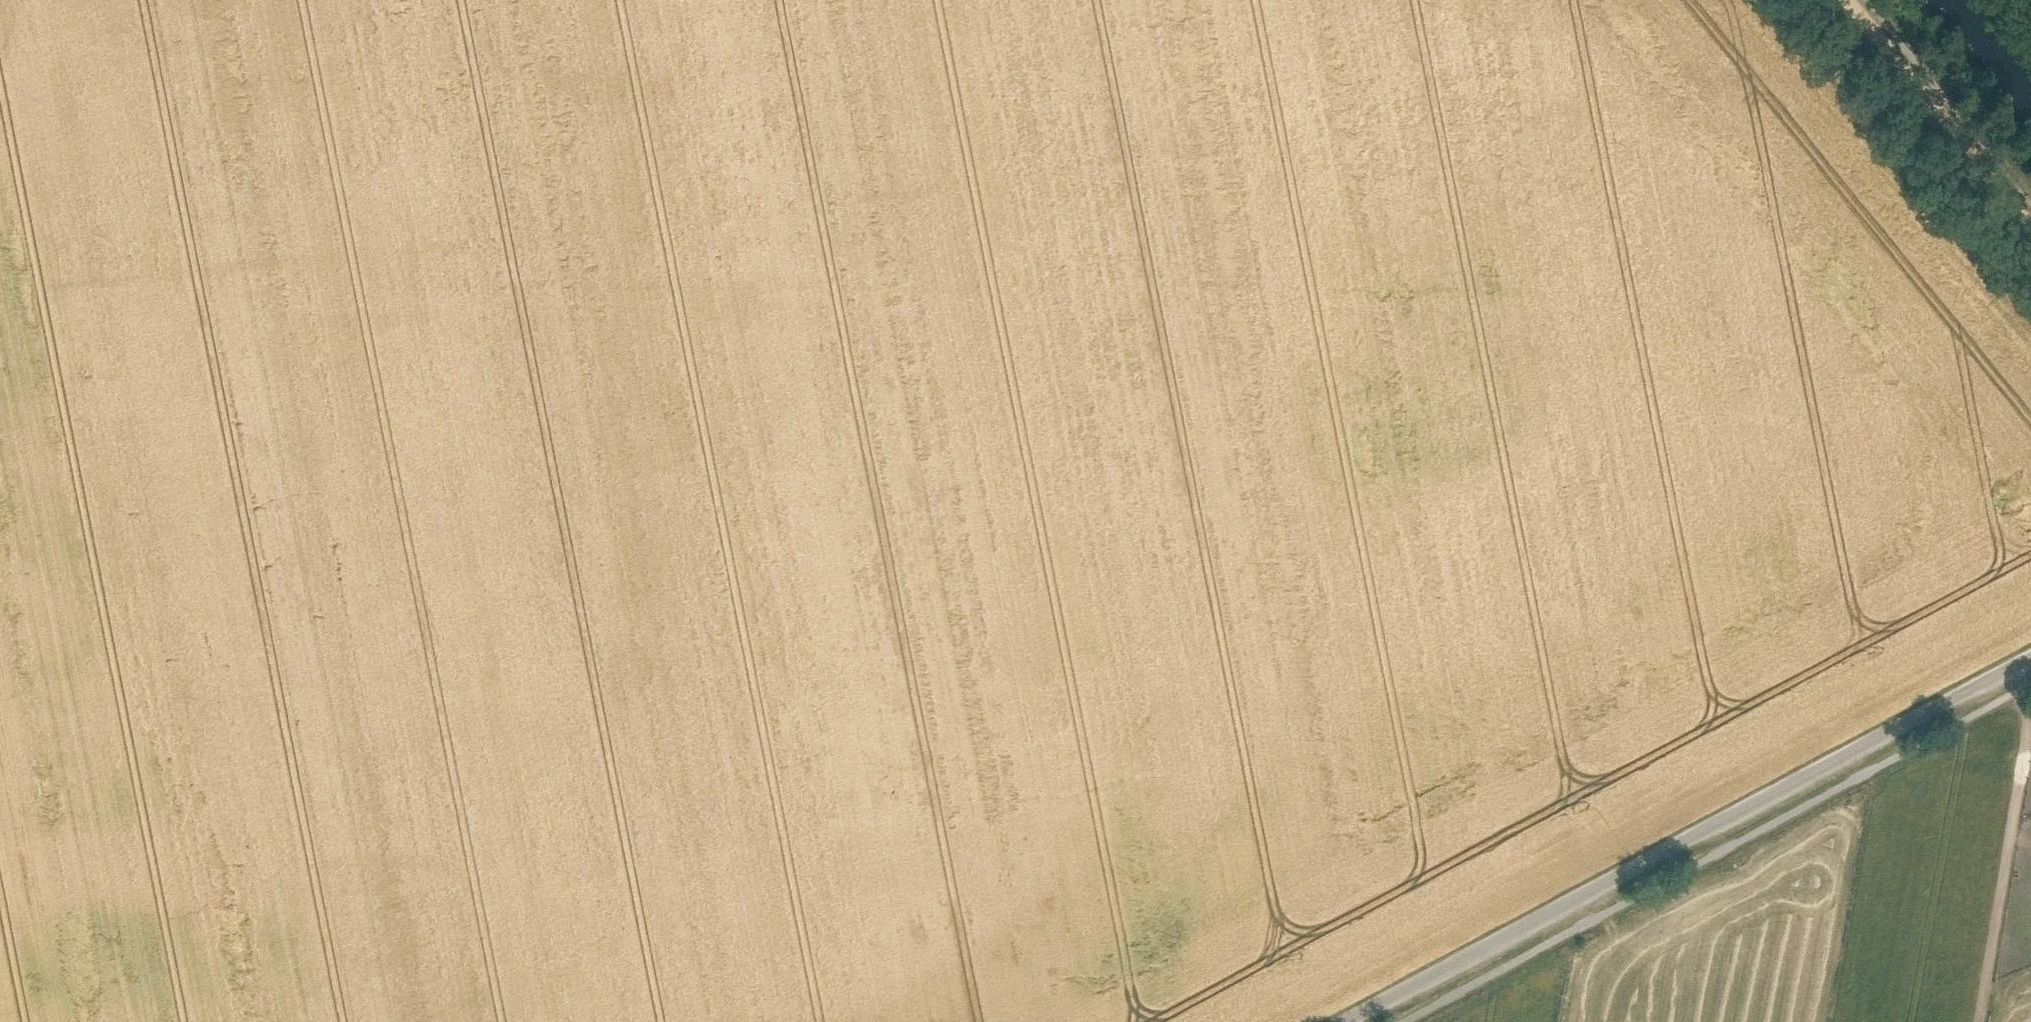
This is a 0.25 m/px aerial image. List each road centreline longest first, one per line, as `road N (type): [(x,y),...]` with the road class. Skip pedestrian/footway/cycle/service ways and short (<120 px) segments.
road 1 (unclassified): [(1348,1021),(2030,652)]
road 2 (track): [(2030,708),(1978,1021)]
road 3 (track): [(1846,0),(2030,229)]

